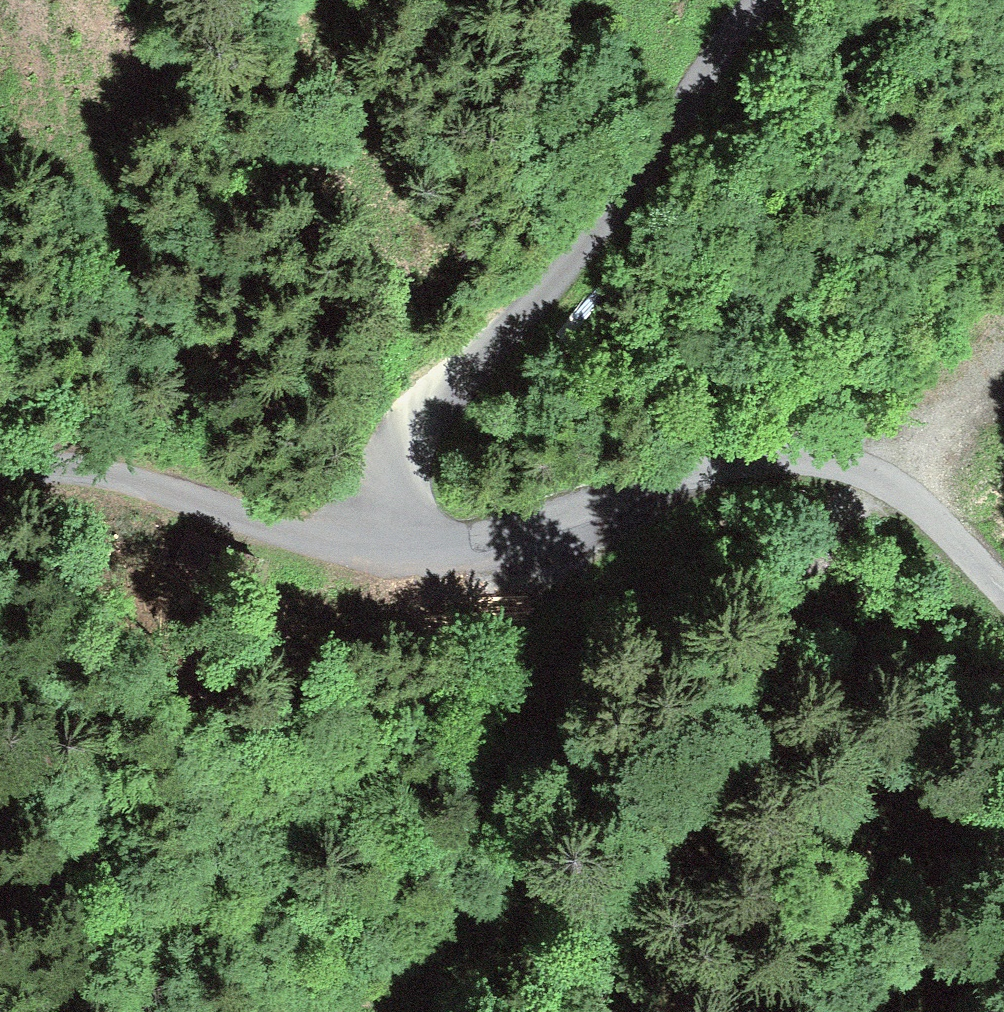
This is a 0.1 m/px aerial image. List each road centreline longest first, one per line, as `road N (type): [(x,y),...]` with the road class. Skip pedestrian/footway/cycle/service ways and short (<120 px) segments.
road 1 (track): [(374,552),(404,438),(426,407),(503,354),(536,316),(769,0)]
road 2 (track): [(880,478),(707,778),(544,1011)]
road 3 (track): [(880,478),(765,455),(549,544),(456,563),(374,552)]
road 4 (track): [(374,552),(262,547),(137,488),(48,475),(0,480)]
road 5 (track): [(1003,582),(962,531),(880,478)]

